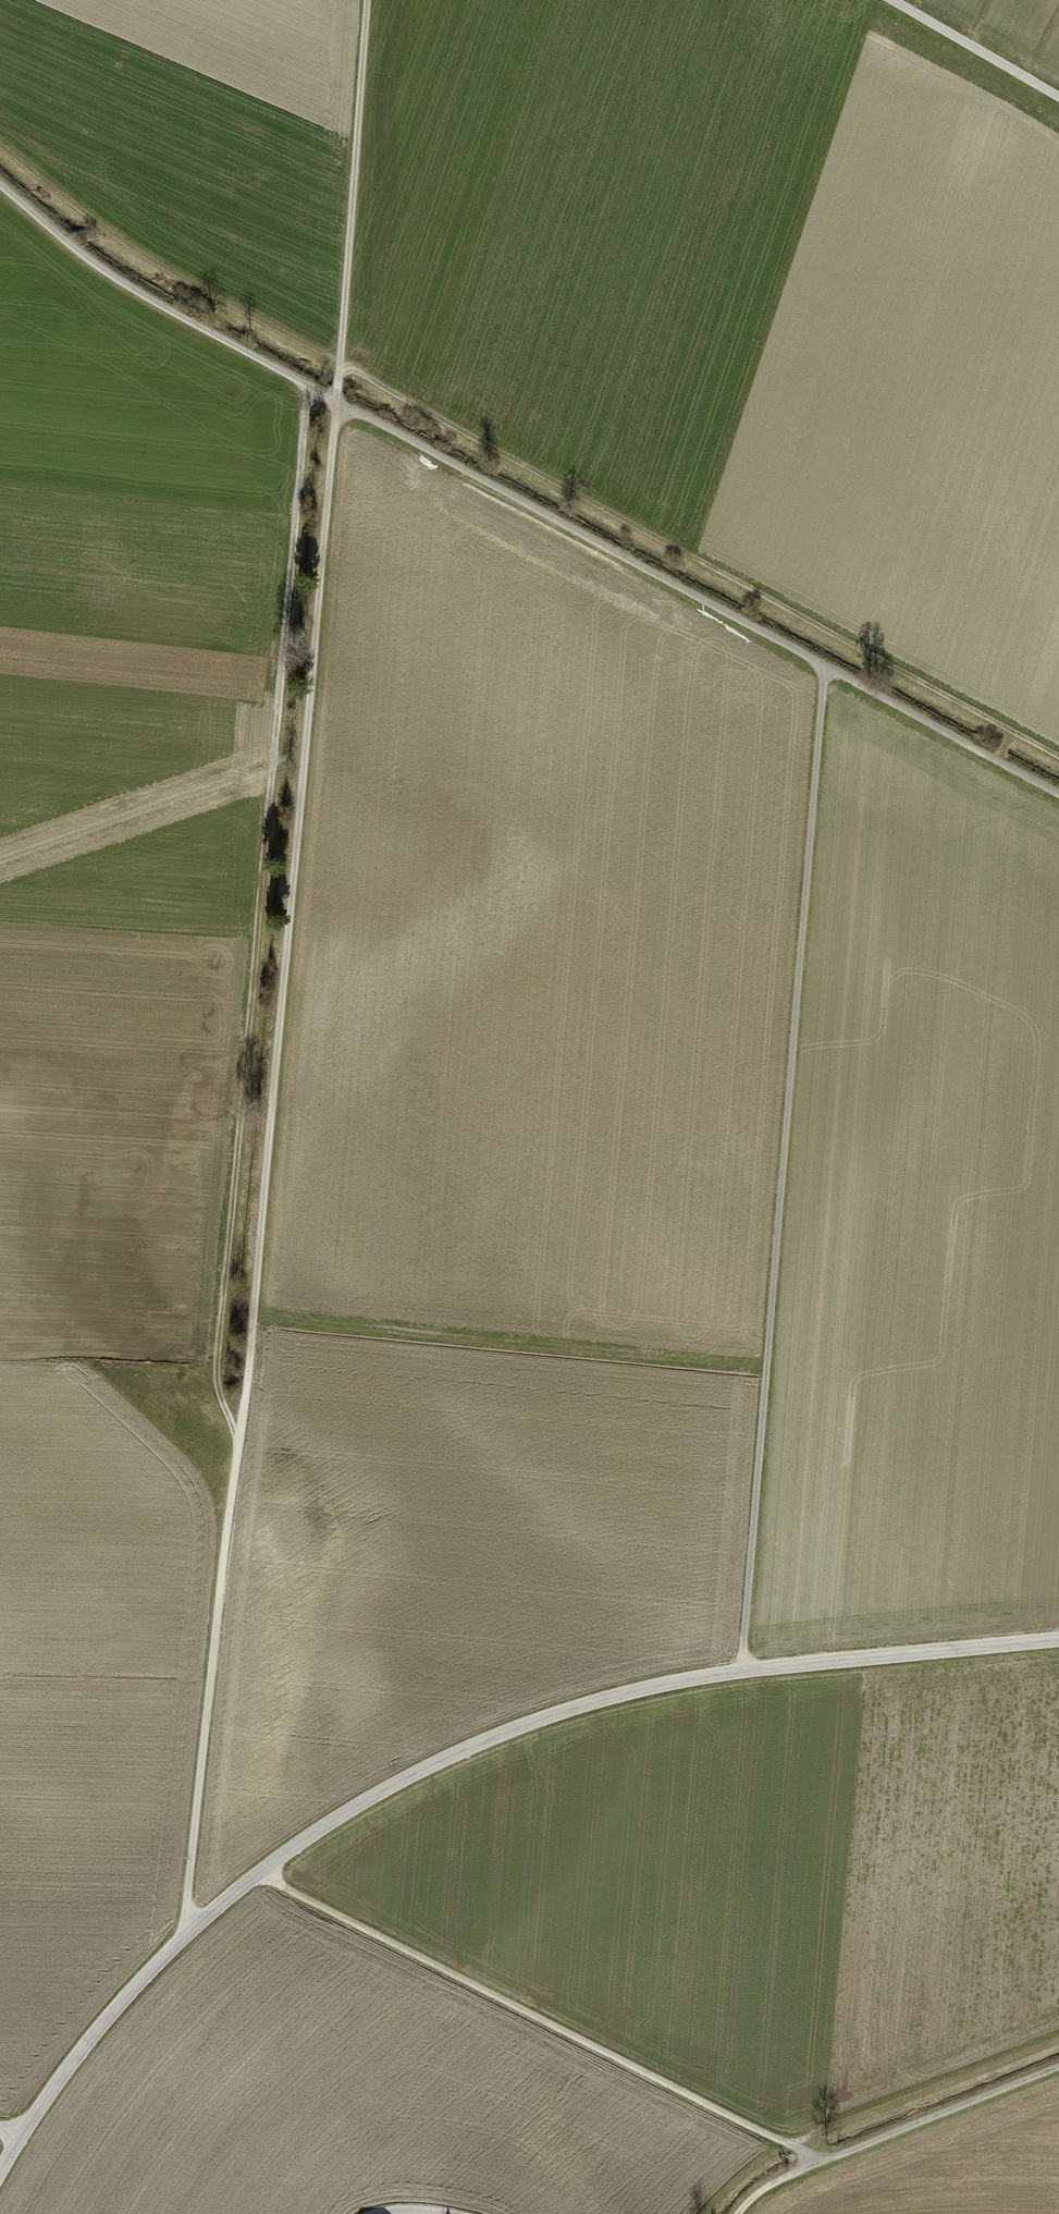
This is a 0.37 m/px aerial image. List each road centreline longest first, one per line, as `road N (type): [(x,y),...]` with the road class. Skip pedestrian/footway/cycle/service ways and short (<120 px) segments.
road 1 (track): [(190,1932),(186,1904),(252,1331),(367,0)]
road 2 (track): [(742,1675),(826,679),(838,675),(1058,796)]
road 3 (track): [(1058,757),(151,262),(0,144)]
road 4 (residential): [(1058,1640),(813,1663),(628,1695),(472,1748),(328,1826),(190,1932),(85,2049),(23,2135)]
road 5 (track): [(239,1440),(218,1373),(308,390)]
road 6 (track): [(826,679),(821,664),(139,295),(80,257),(0,186)]
road 7 (track): [(261,1874),(806,2156),(847,2156),(1058,2072)]
road 8 (track): [(90,1363),(206,1492),(215,1634)]
road 9 (track): [(789,2146),(1058,2042)]
road 10 (unclassified): [(891,0),(1058,98)]

